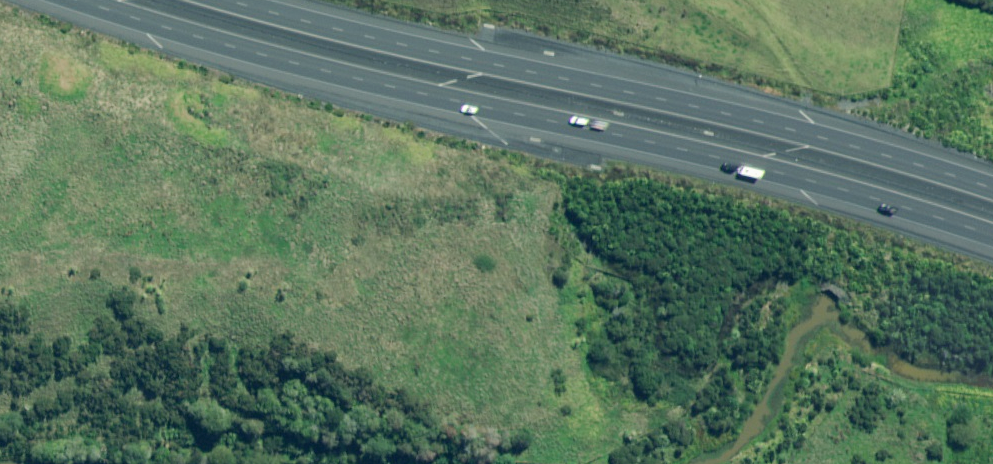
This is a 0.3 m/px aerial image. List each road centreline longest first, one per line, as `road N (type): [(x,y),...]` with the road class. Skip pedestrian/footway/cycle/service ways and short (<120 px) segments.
road 1 (motorway): [(992,236),(697,152),(302,65),(82,0)]
road 2 (motorway): [(229,0),(789,129),(992,189)]

